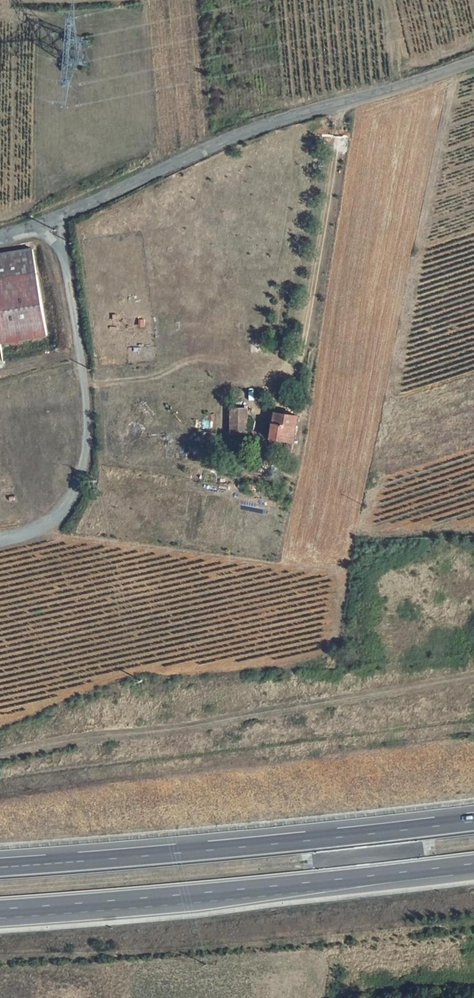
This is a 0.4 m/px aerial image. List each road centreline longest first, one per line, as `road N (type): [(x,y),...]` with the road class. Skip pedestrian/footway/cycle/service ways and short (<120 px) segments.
road 1 (unclassified): [(0,234),(58,218),(257,123),(473,58)]
road 2 (motorway): [(473,820),(0,868)]
road 3 (motorway): [(0,911),(473,864)]

